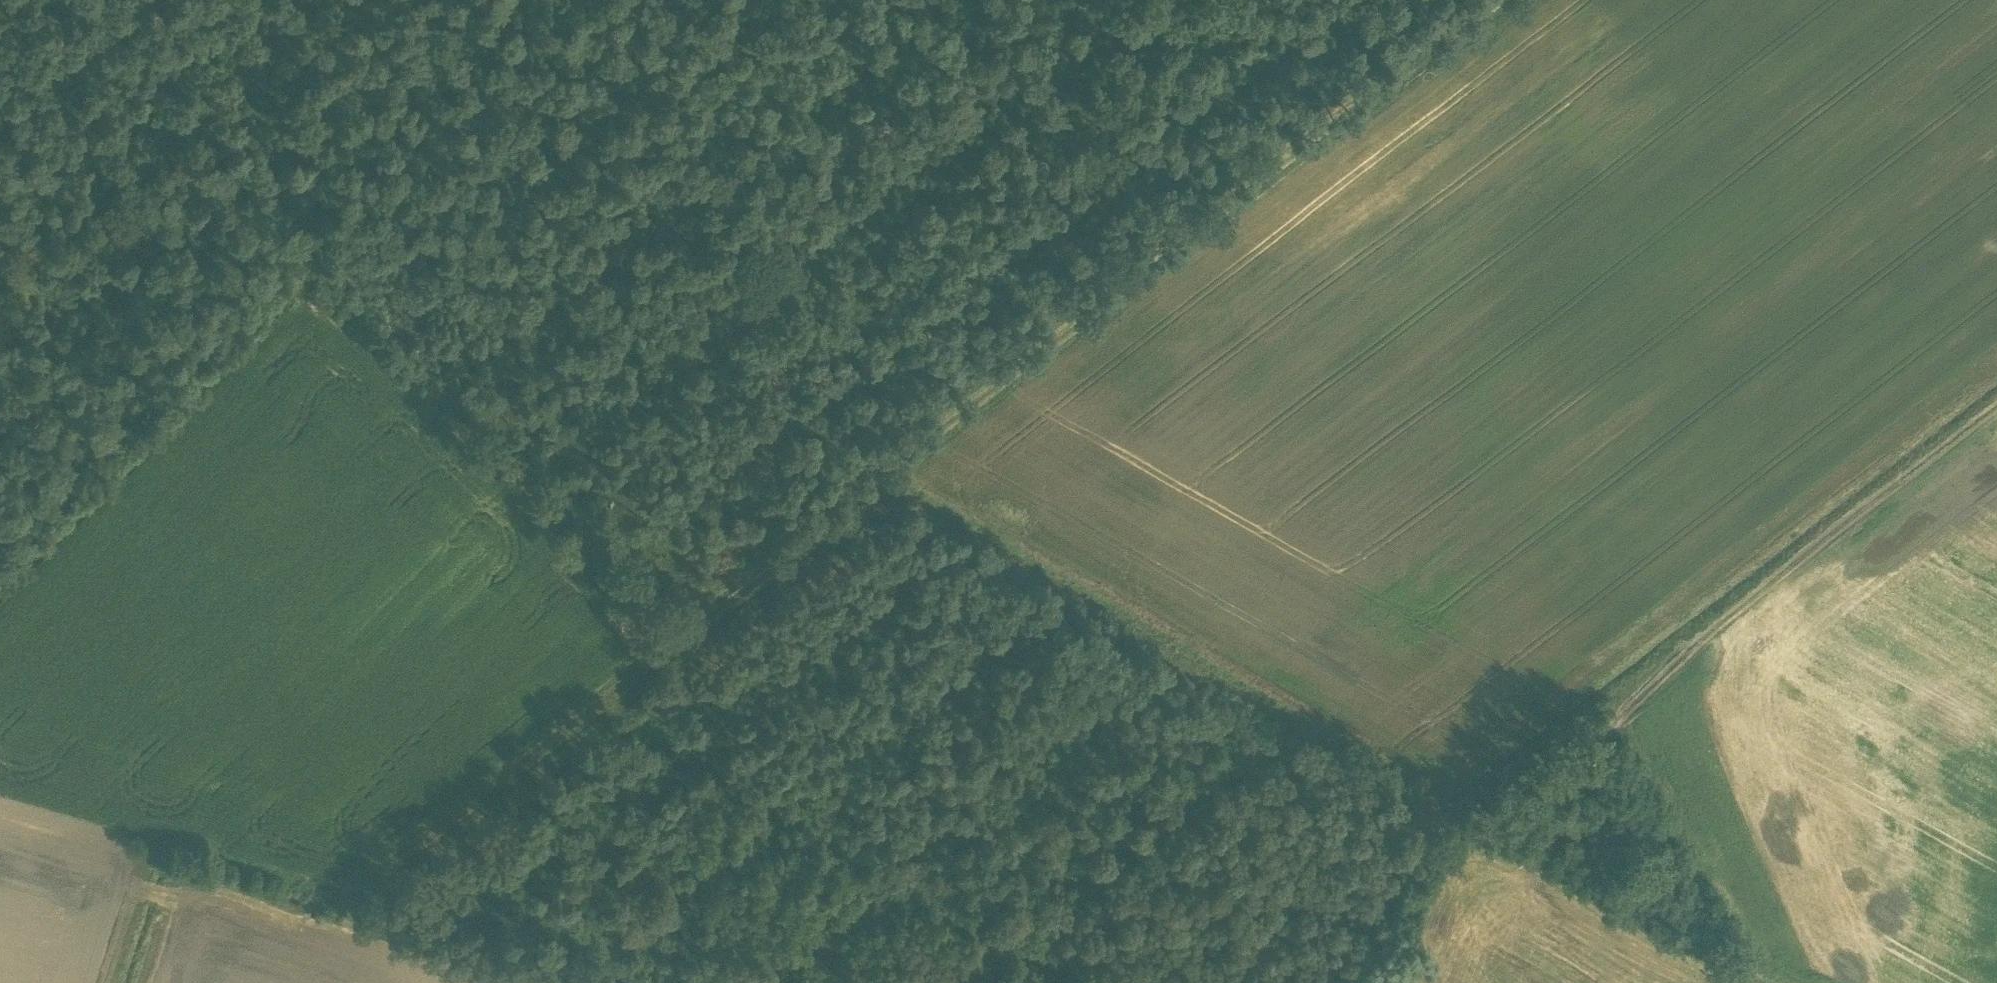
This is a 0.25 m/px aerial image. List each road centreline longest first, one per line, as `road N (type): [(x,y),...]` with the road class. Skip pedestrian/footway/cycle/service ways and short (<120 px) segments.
road 1 (track): [(1505,0),(693,628),(376,885),(365,916),(377,928),(544,982)]

